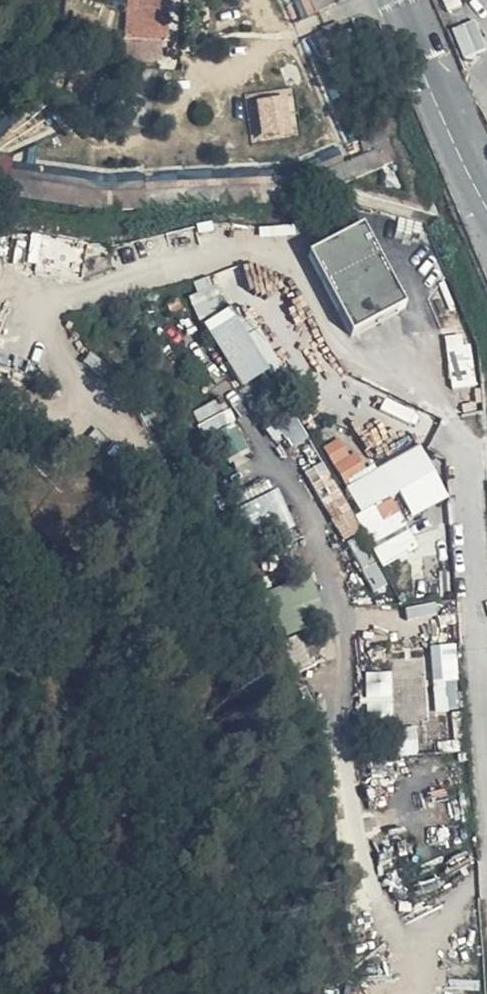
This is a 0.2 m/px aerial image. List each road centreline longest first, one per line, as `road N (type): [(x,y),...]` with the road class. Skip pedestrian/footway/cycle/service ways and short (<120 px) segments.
road 1 (unclassified): [(392,0),(486,206)]

